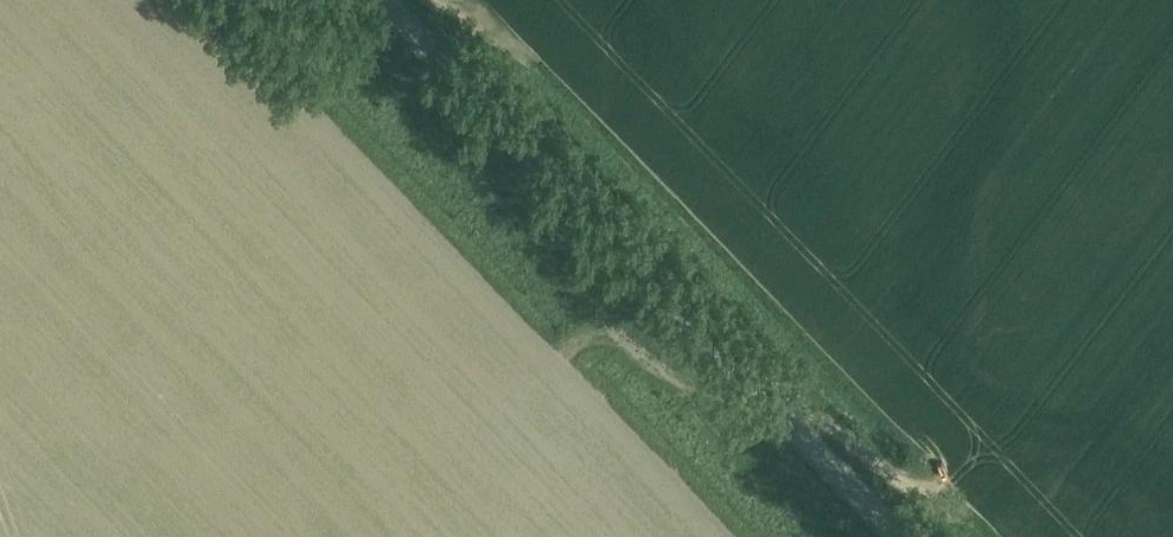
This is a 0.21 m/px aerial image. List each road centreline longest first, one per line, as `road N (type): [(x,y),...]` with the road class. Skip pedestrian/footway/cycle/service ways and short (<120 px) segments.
road 1 (unclassified): [(902,536),(383,0)]

